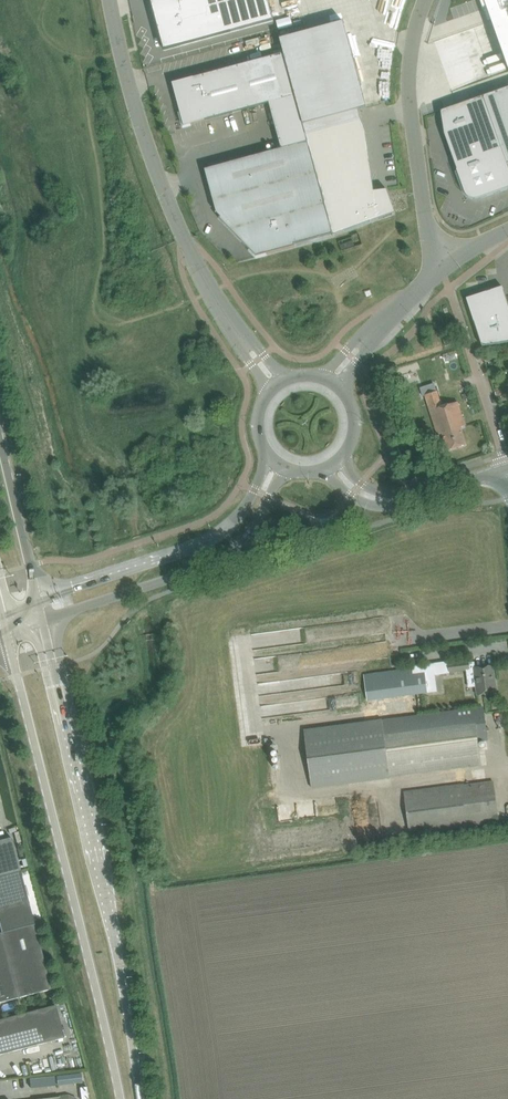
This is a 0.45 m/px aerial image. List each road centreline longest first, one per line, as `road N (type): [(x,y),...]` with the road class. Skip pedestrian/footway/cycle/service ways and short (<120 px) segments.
road 1 (primary): [(138,1098),(106,896),(43,622)]
road 2 (primary): [(7,635),(123,1098)]
road 3 (residential): [(110,0),(141,122),(184,238),(276,386)]
road 4 (tertiary): [(43,622),(221,559),(257,522),(285,469)]
road 5 (tertiary): [(269,457),(248,504),(214,537),(38,602)]
road 6 (residential): [(453,263),(424,208),(411,107),(411,61),(426,0)]
road 7 (tertiary): [(334,466),(357,491),(384,500),(505,470)]
road 8 (residential): [(332,382),(453,263)]
road 9 (primary): [(38,602),(0,437)]

